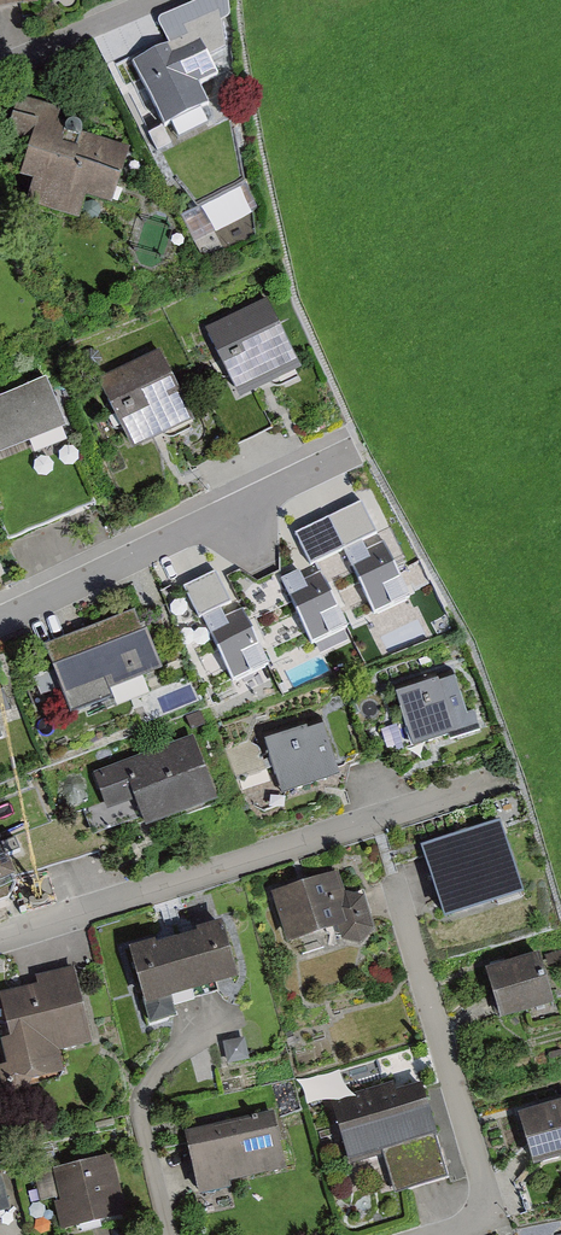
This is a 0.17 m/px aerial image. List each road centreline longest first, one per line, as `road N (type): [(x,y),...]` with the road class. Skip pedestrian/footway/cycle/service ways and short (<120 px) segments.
road 1 (residential): [(500,779),(0,938)]
road 2 (residential): [(437,1234),(469,1222),(484,1186),(392,874)]
road 3 (residential): [(0,620),(343,455)]
road 4 (residential): [(0,66),(155,0)]

